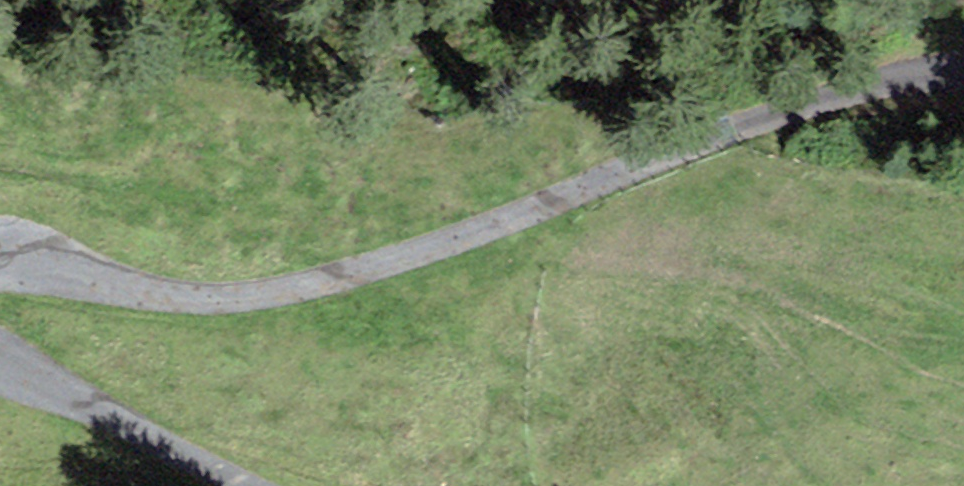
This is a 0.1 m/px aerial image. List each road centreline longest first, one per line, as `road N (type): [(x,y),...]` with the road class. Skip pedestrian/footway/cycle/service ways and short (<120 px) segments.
road 1 (track): [(0,253),(40,251),(142,303),(308,297),(740,149)]
road 2 (track): [(740,149),(963,83)]
road 3 (track): [(0,382),(201,485)]

